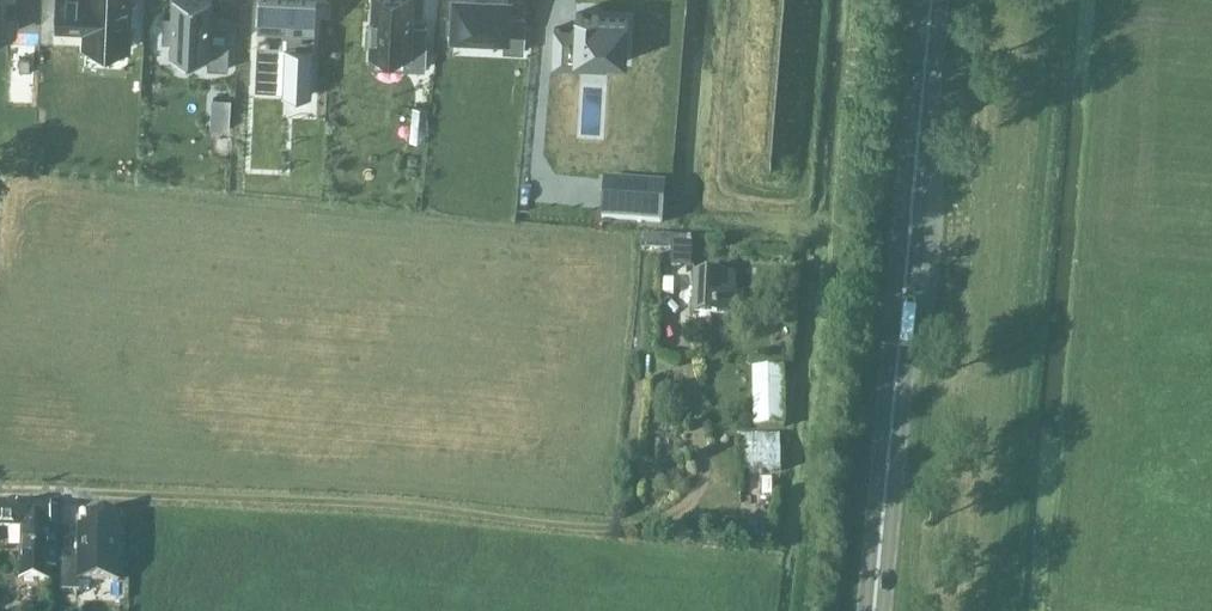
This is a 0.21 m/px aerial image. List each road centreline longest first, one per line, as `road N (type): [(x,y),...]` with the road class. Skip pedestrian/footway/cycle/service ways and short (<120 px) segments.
road 1 (track): [(120,492),(619,528),(694,505),(708,466),(686,328)]
road 2 (primary): [(875,610),(934,0)]

